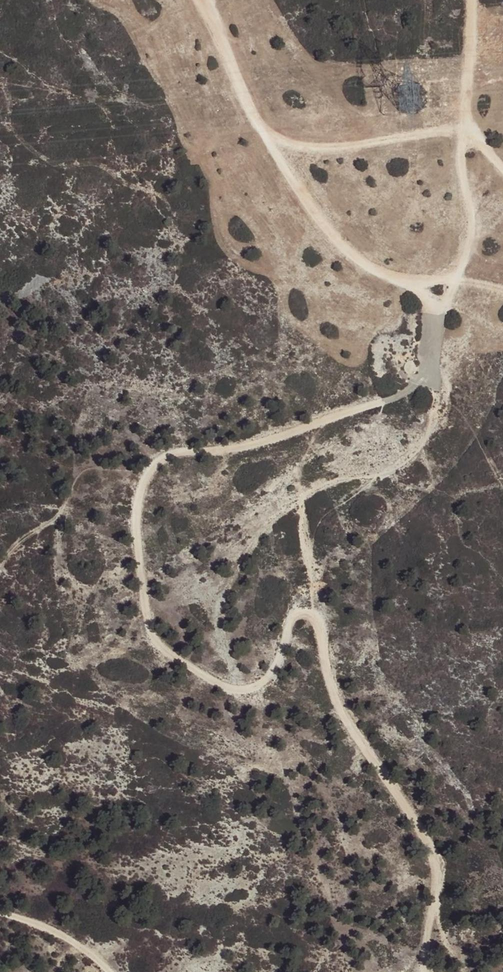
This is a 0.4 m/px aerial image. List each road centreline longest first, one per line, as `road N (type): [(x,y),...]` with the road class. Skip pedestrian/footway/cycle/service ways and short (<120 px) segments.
road 1 (track): [(441,315),(421,372),(377,398),(280,434),(177,448),(149,461),(133,506),(142,625),(171,659),(203,681),(242,688),(298,599),(319,603)]
road 2 (track): [(200,0),(262,133),(332,232),(396,269),(433,270),(457,252)]
road 3 (track): [(432,971),(432,862),(336,689),(319,603)]
road 4 (track): [(319,603),(303,511),(307,493),(391,470),(420,445),(444,388),(441,315)]
road 5 (track): [(145,472),(82,473),(58,519),(16,542),(0,565)]
road 6 (track): [(457,252),(464,121)]

